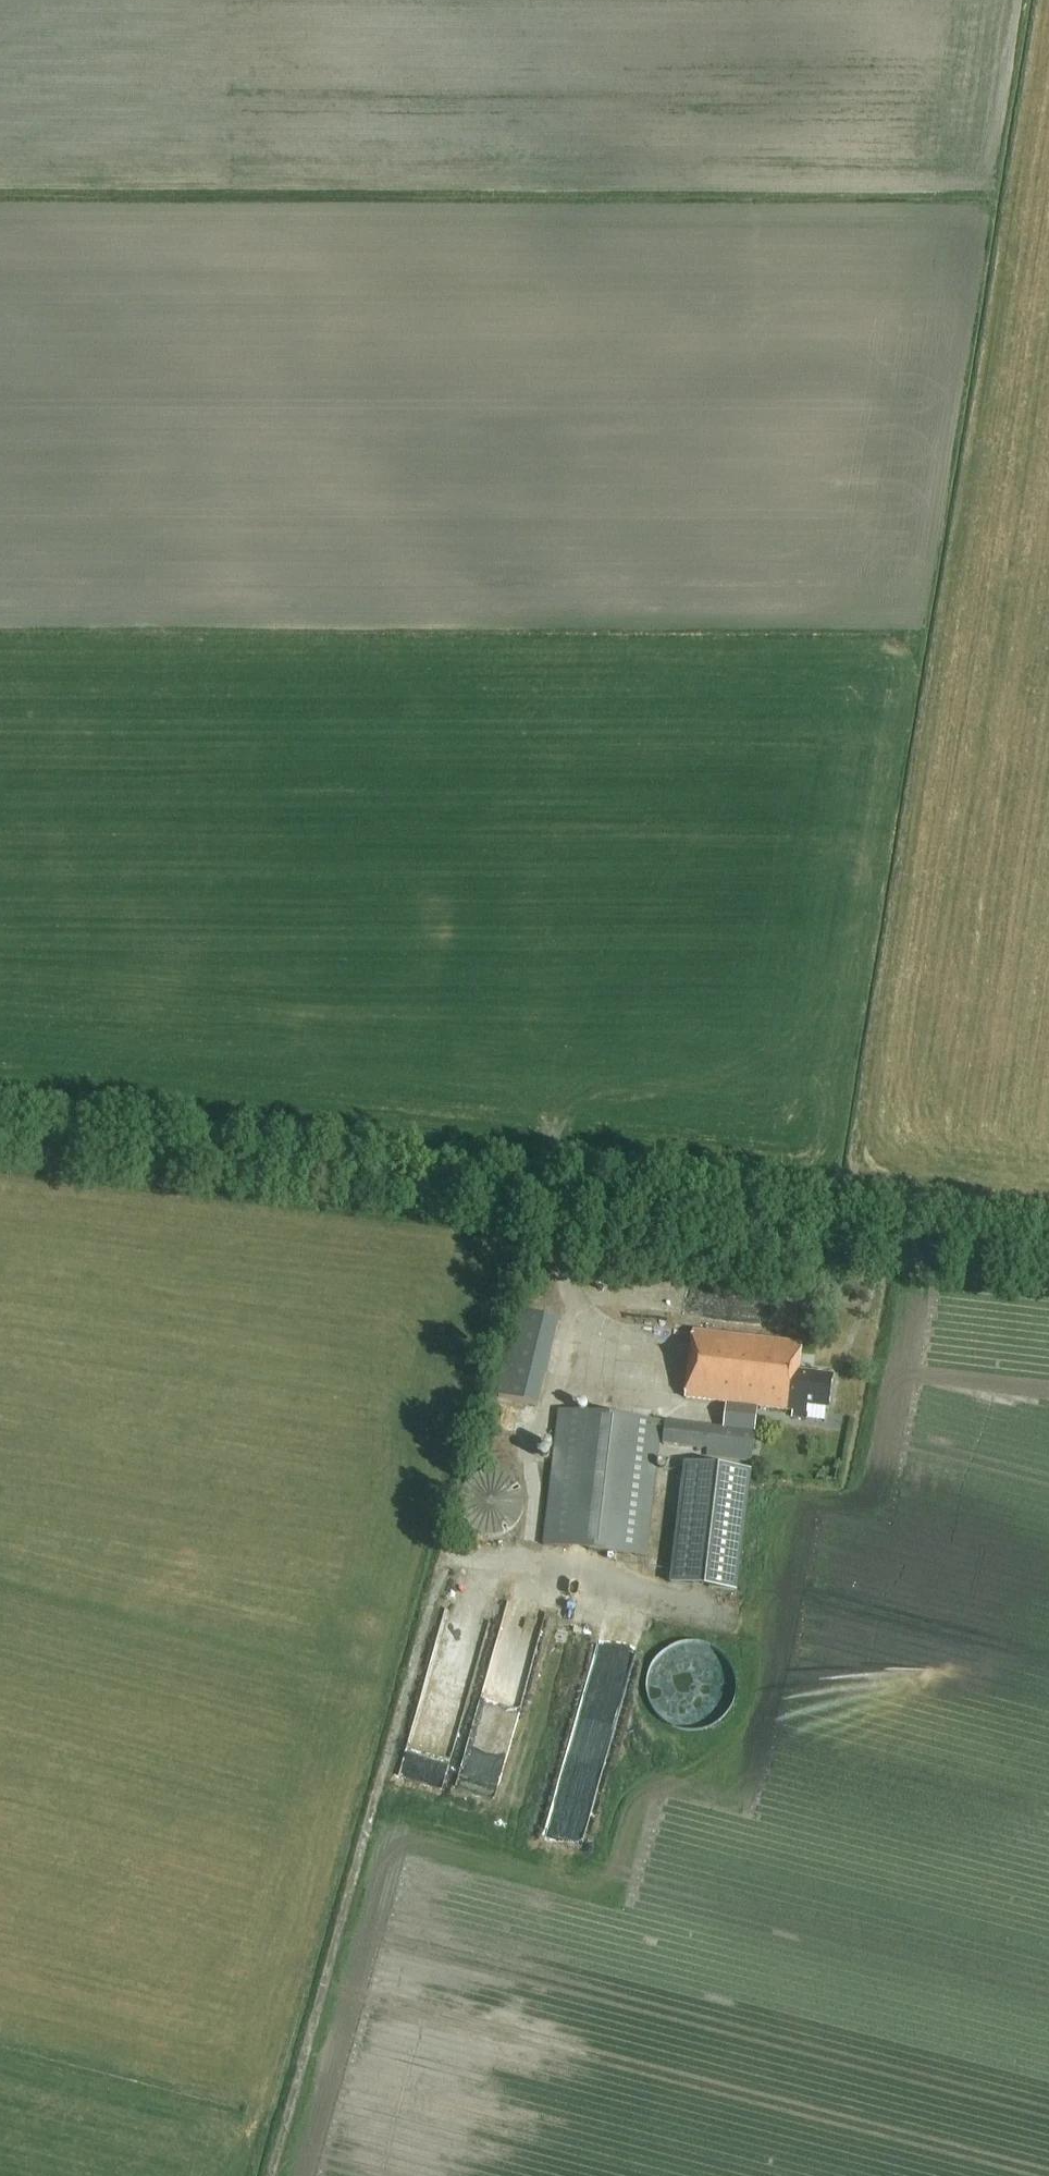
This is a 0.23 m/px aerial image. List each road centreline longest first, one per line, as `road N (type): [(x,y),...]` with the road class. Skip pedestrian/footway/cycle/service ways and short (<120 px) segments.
road 1 (unclassified): [(1048,1266),(0,1135)]

